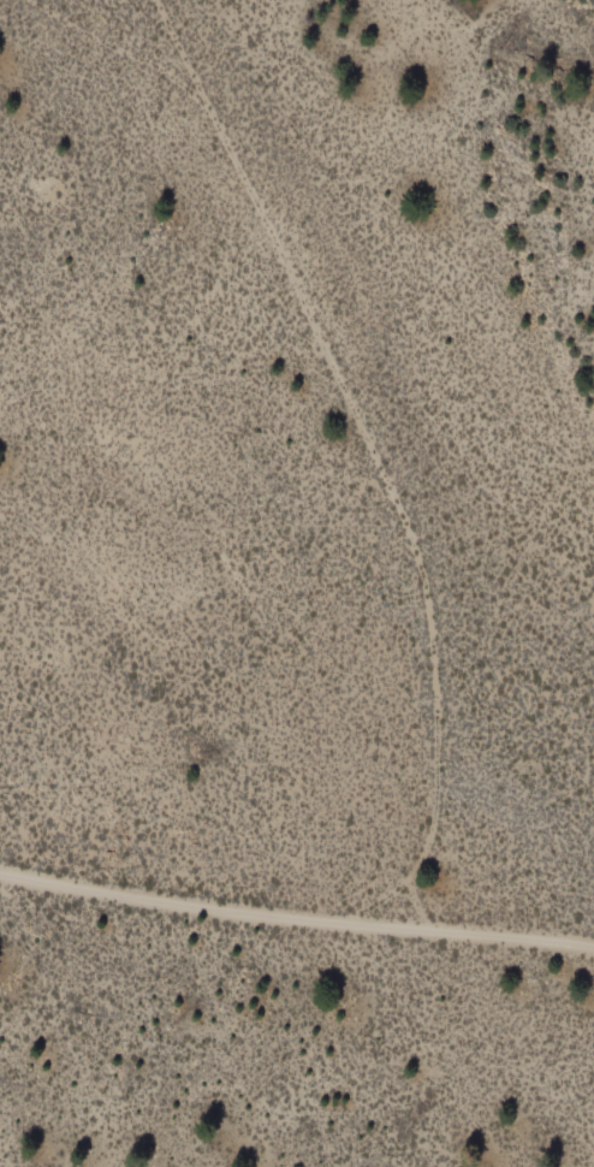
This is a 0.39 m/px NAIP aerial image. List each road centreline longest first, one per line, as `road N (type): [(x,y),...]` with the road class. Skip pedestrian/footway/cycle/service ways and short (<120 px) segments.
road 1 (track): [(394,936),(444,801),(442,695),(426,558),(156,0)]
road 2 (residential): [(593,956),(254,923),(0,883)]
road 3 (track): [(20,0),(196,81)]

